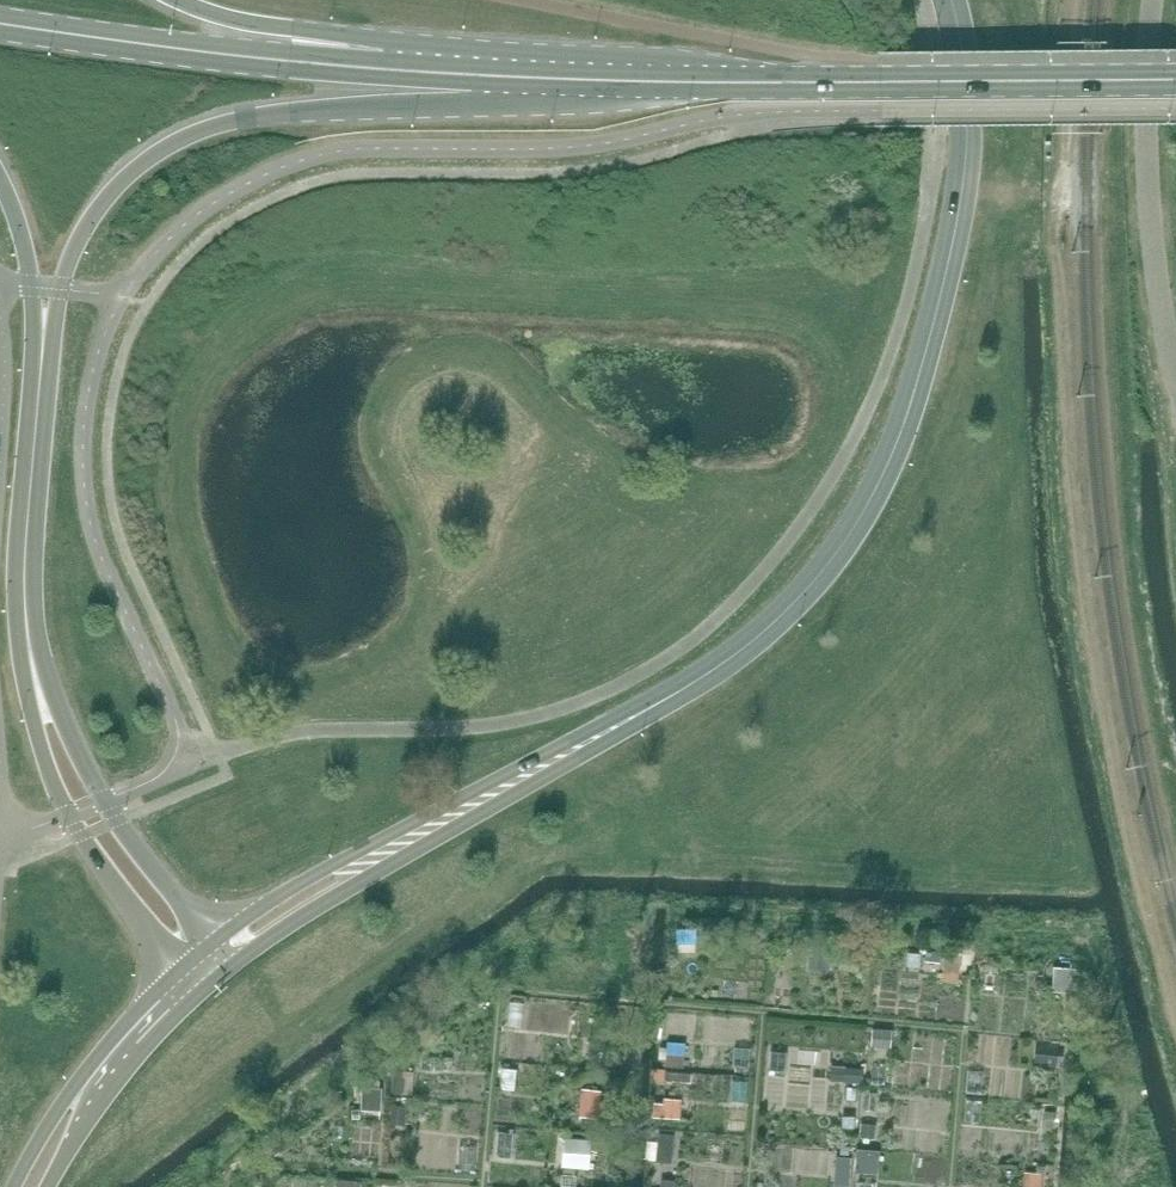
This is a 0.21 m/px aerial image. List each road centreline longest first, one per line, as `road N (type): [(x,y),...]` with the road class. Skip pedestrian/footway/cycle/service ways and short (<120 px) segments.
road 1 (tertiary): [(408,839),(709,672),(806,590),(862,515),(911,405),(958,219),(966,76),(953,0)]
road 2 (secondary): [(1175,80),(524,77)]
road 3 (secondary): [(43,344),(88,227),(139,170),(177,143),(275,112),(441,102),(524,77)]
road 4 (secondary): [(382,69),(0,22)]
road 5 (unclassified): [(1175,382),(1147,190),(1155,0)]
road 6 (secondary): [(28,635),(34,727),(48,773),(88,850),(179,971)]
road 7 (secondary): [(212,943),(104,801),(28,635)]
road 8 (secondary): [(28,635),(43,344)]
road 9 (tertiary): [(179,971),(73,1089),(13,1186)]
road 10 (tertiary): [(48,1186),(117,1079),(216,979)]
road 11 (tertiary): [(216,979),(408,839)]
road 12 (tertiary): [(408,839),(326,868),(212,943)]
road 13 (secondary): [(382,69),(294,30),(174,0)]
road 14 (secondary): [(0,179),(23,240),(43,344)]
road 15 (secondary): [(524,77),(382,69)]

